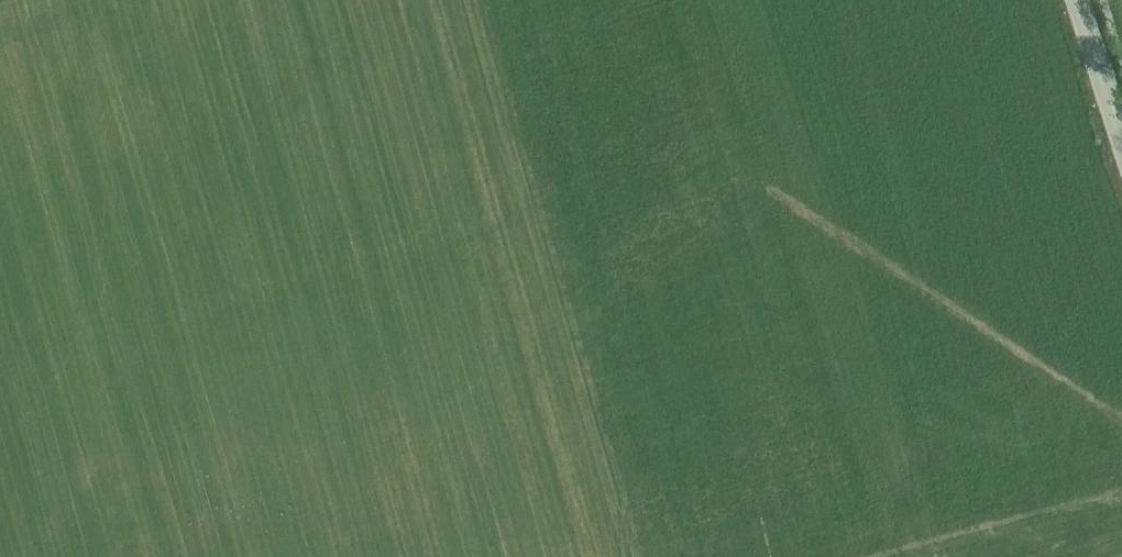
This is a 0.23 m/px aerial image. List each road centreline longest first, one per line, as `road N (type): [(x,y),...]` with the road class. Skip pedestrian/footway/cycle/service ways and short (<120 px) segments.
road 1 (tertiary): [(1121,140),(1078,0)]

